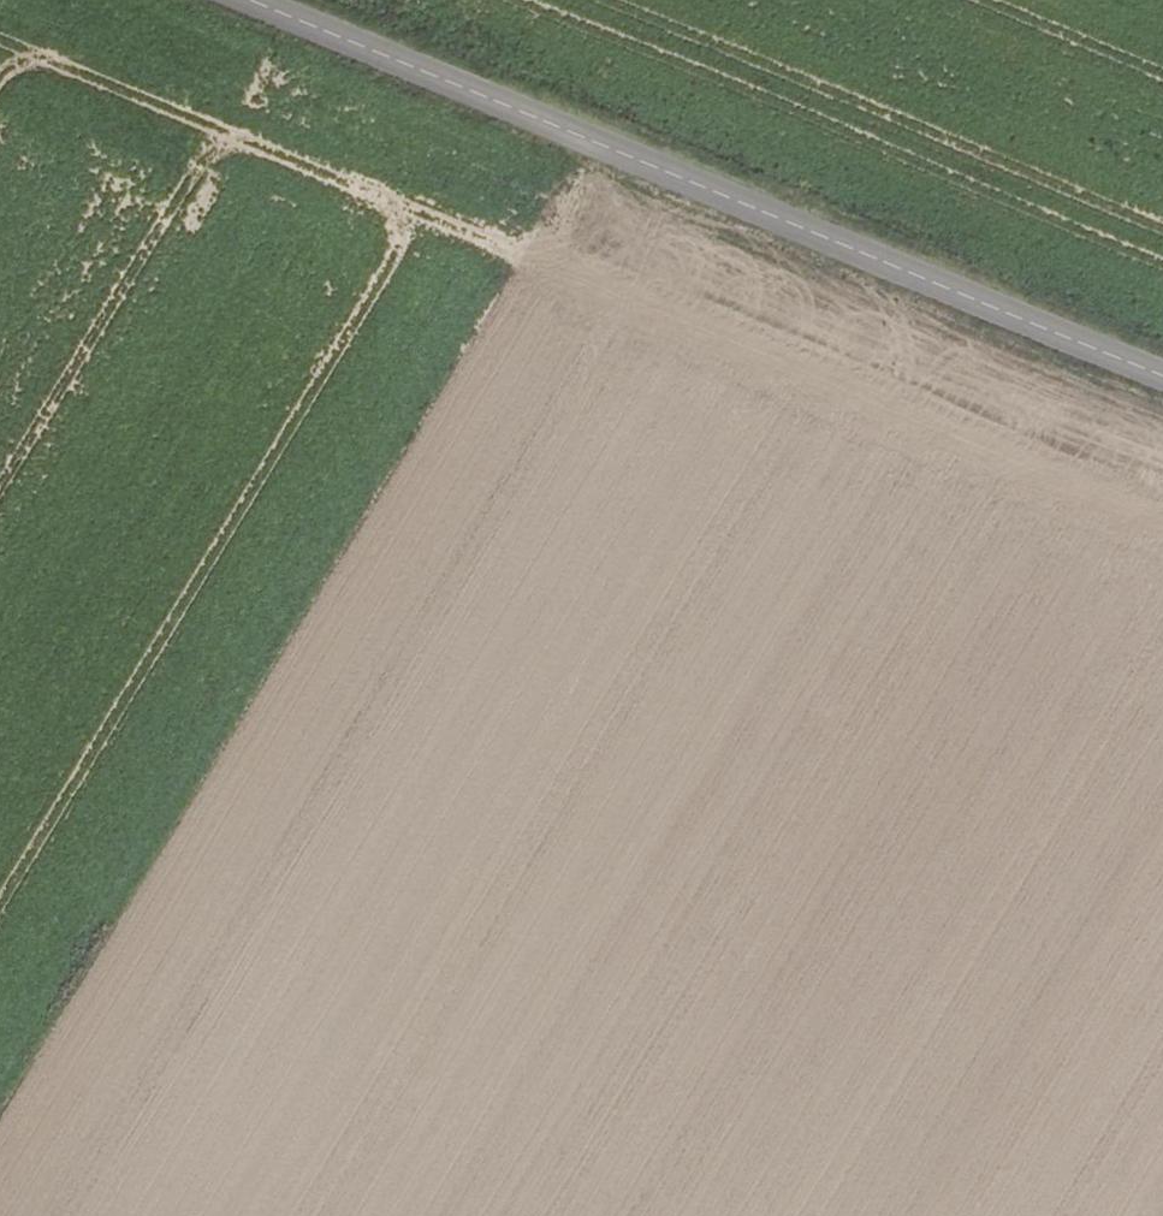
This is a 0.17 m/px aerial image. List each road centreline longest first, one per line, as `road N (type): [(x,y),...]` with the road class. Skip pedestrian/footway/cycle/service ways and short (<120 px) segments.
road 1 (tertiary): [(1162,379),(247,0)]

